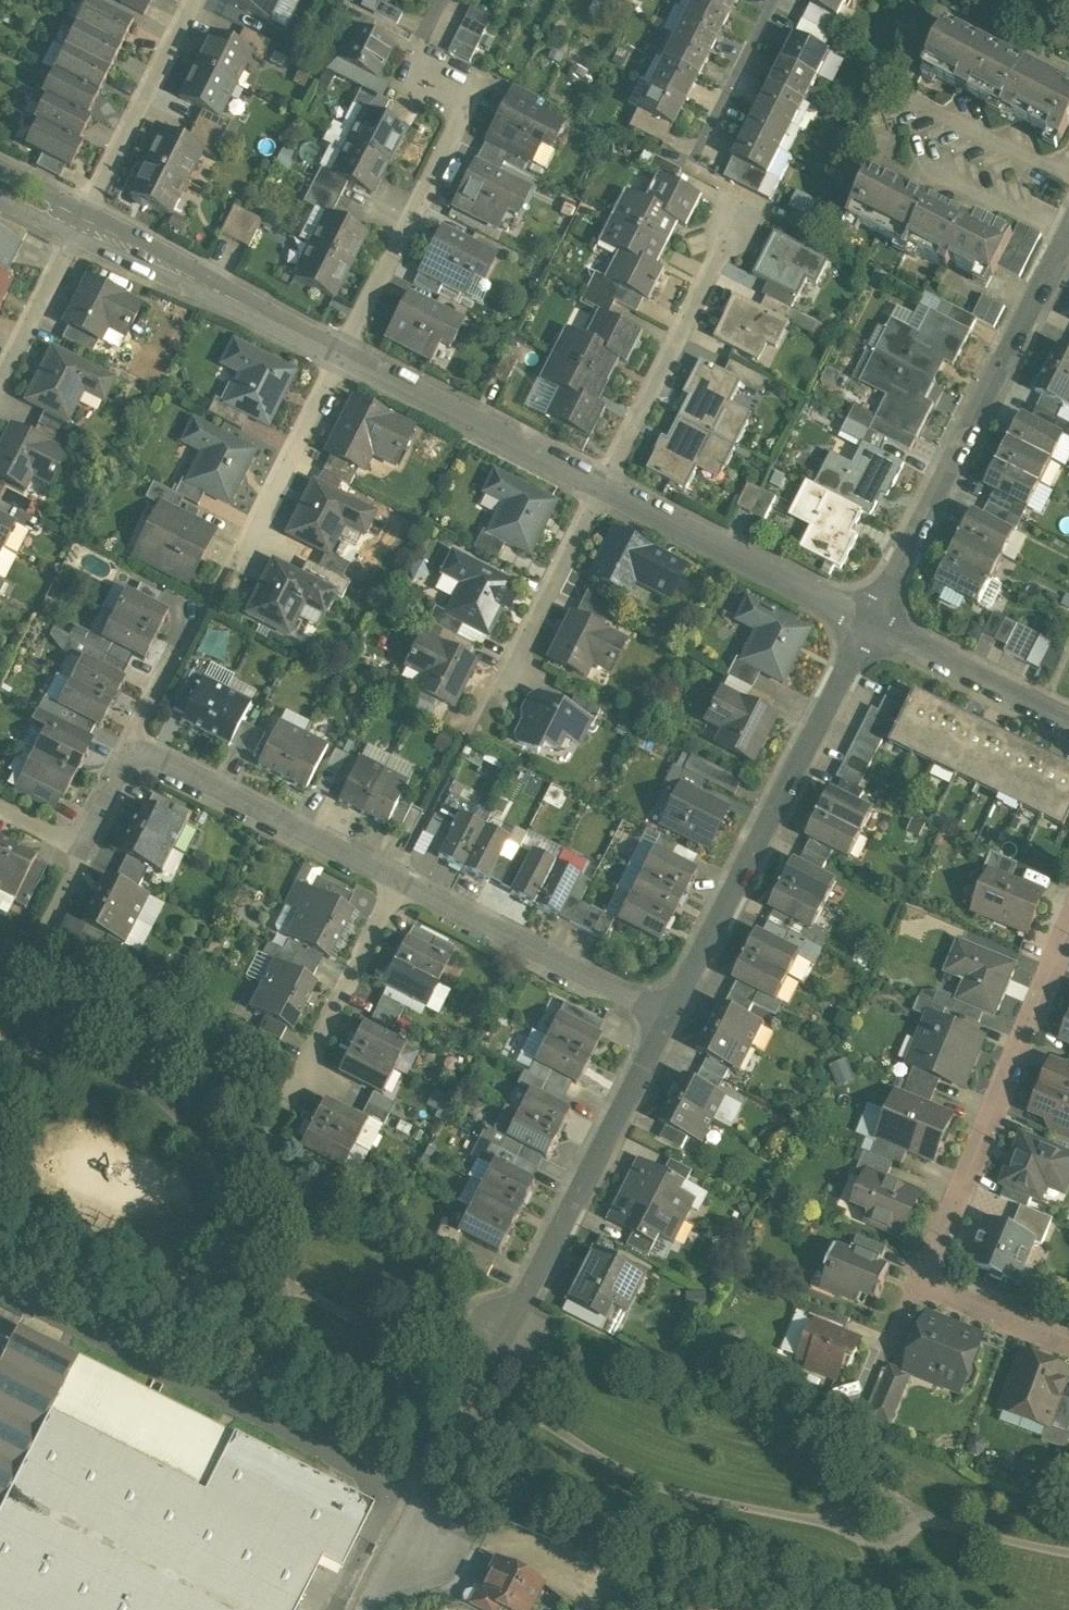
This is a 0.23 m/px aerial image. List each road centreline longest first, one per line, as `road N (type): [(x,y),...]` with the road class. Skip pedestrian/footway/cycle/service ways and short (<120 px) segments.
road 1 (residential): [(1068,929),(922,1281),(1068,1341)]
road 2 (residential): [(666,1013),(870,618)]
road 3 (residential): [(870,618),(1068,223)]
road 4 (residential): [(340,355),(472,102),(407,65)]
road 5 (residential): [(509,1326),(666,1013)]
road 6 (residential): [(599,487),(744,199)]
road 7 (residential): [(395,879),(260,1151)]
road 8 (residential): [(666,1013),(395,879)]
road 9 (residential): [(599,487),(870,618)]
road 10 (residential): [(395,879),(130,749)]
road 11 (residential): [(78,225),(340,355)]
road 12 (residential): [(340,355),(599,487)]
road 13 (residential): [(194,0),(78,225)]
road 14 (residential): [(483,699),(509,673),(599,487)]
road 15 (residential): [(1068,721),(870,618)]
road 16 (residential): [(261,546),(254,521),(340,355)]
road 17 (residential): [(0,379),(78,225)]
road 18 (residential): [(130,749),(208,603)]
road 19 (residential): [(81,849),(16,982)]

